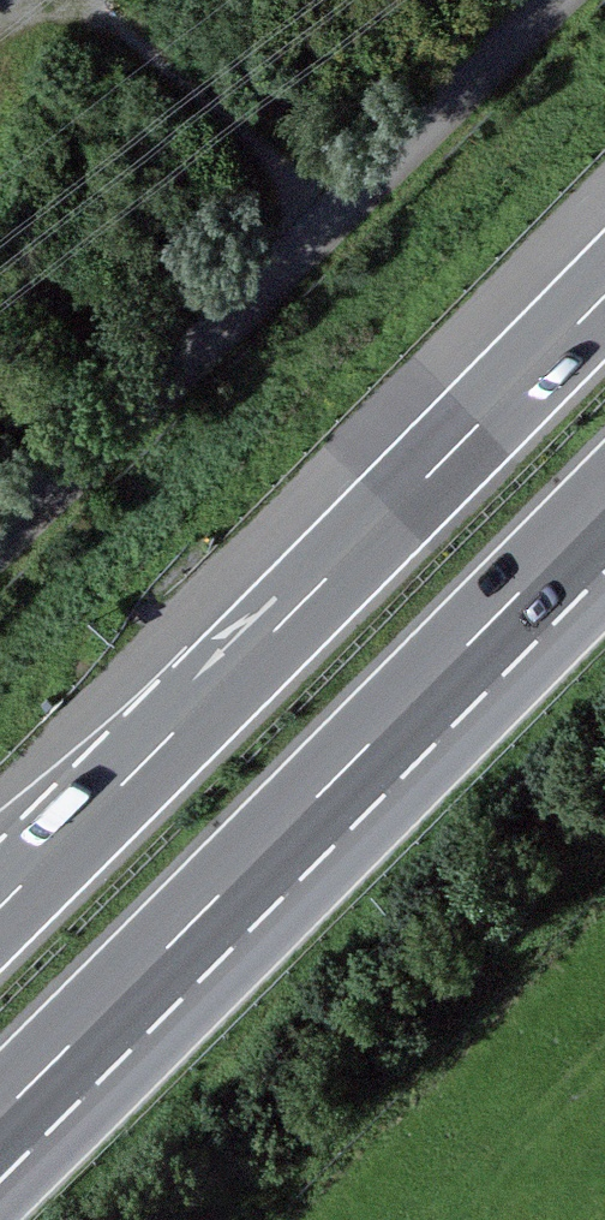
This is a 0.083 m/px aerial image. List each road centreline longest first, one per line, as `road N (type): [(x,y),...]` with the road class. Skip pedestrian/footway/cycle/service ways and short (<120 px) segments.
road 1 (motorway): [(604,301),(0,919)]
road 2 (motorway): [(0,1126),(604,516)]
road 3 (track): [(358,0),(236,116)]

